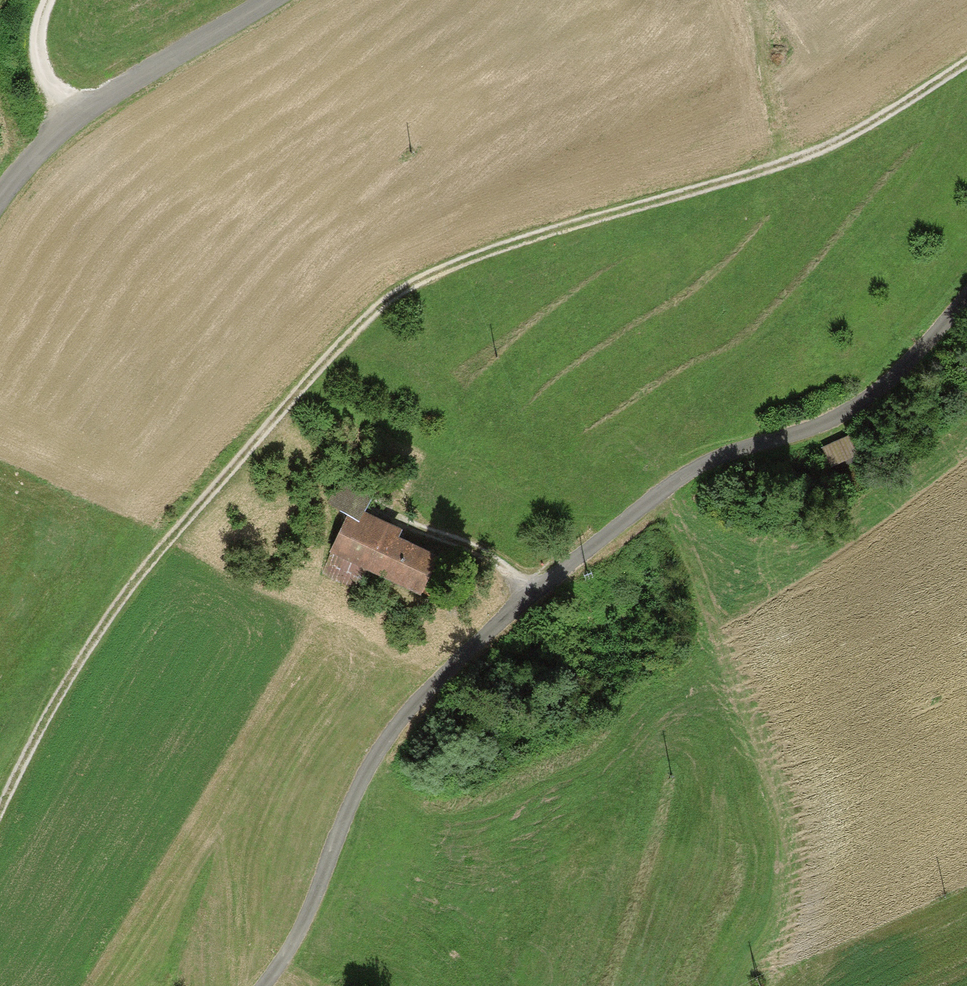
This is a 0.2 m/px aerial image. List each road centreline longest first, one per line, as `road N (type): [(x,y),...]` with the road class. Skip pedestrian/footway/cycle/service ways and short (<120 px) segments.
road 1 (track): [(0,806),(40,723),(115,605),(340,334),(452,266),(835,143),(966,66)]
road 2 (track): [(254,985),(299,935),(358,779),(412,705),(530,591),(716,458),(853,409),(899,375),(966,293)]
road 3 (track): [(667,491),(709,635),(770,746),(779,840),(729,985)]
road 4 (unclassified): [(0,193),(66,121),(266,0)]
road 5 (track): [(66,121),(41,92),(29,56),(45,0)]

